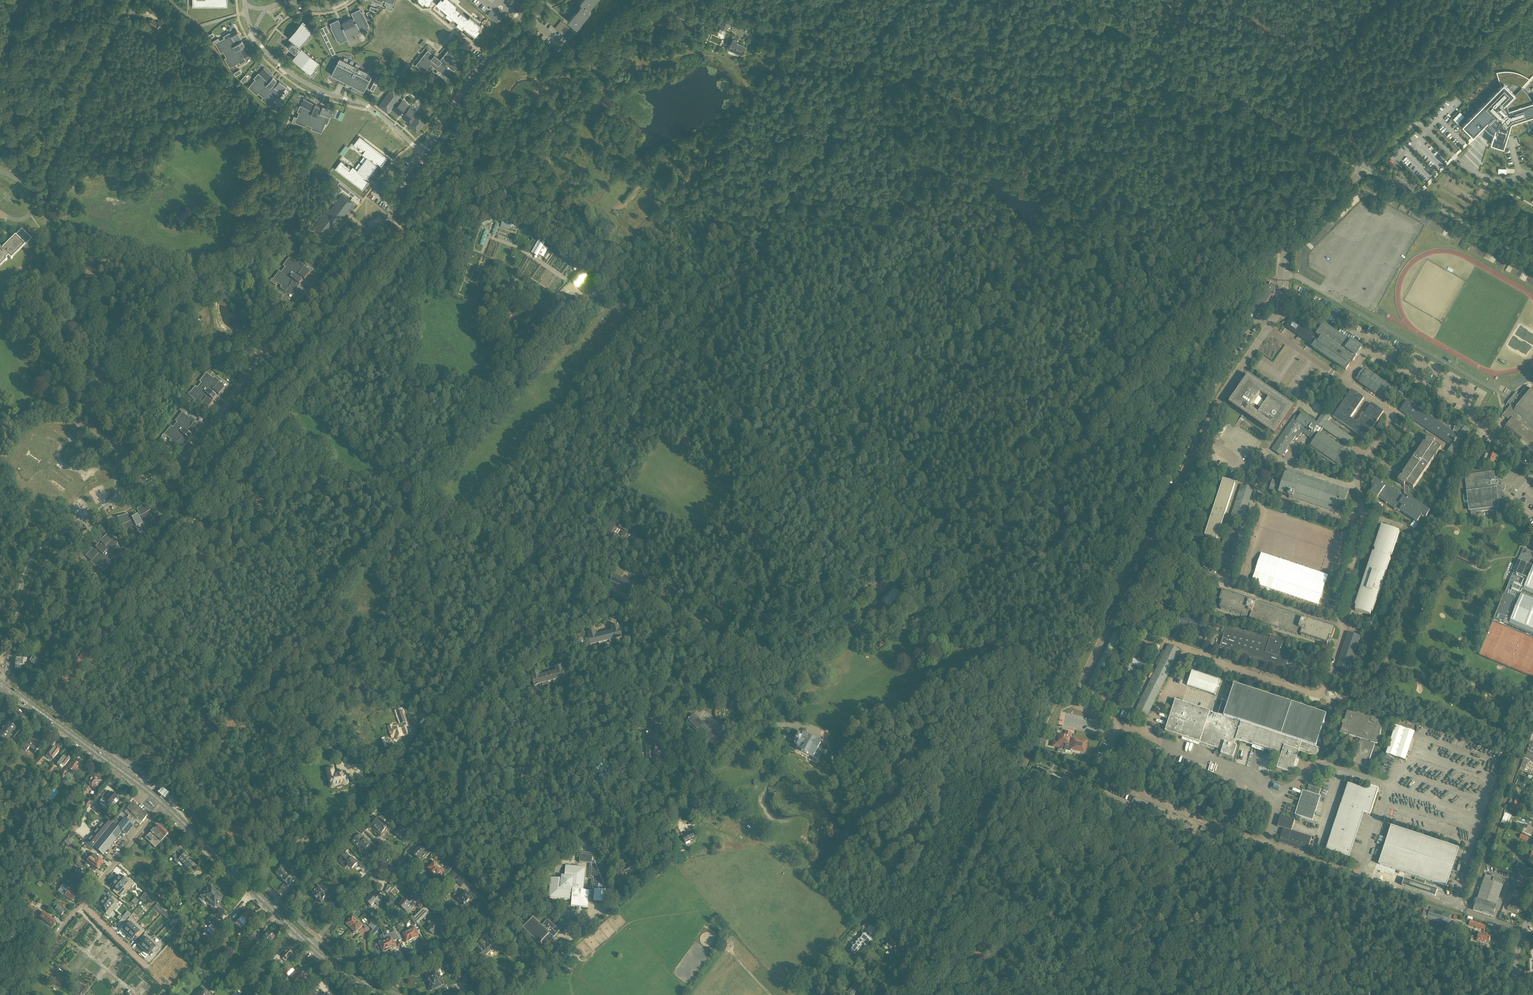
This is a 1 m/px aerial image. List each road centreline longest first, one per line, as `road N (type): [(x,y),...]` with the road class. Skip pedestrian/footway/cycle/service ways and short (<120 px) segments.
road 1 (track): [(389,779),(624,407),(820,139),(860,53),(904,0)]
road 2 (residential): [(6,673),(33,559),(205,443),(357,239),(390,217),(421,151)]
road 3 (track): [(411,504),(585,294),(622,296),(666,343)]
road 4 (secondary): [(1366,165),(1082,0)]
road 5 (residential): [(371,979),(432,956),(467,931),(413,877),(394,869),(377,875),(319,938)]
road 6 (track): [(530,670),(485,719),(453,808),(474,859),(507,890)]
road 7 (track): [(1177,5),(1236,30),(1369,142)]
road 8 (track): [(118,0),(24,188)]
road 9 (residential): [(421,151),(369,106),(302,83),(255,37)]
road 10 (residential): [(421,151),(470,78),(545,0)]
road 11 (secondary): [(1532,262),(1366,165)]
road 12 (primary): [(164,805),(13,693)]
road 13 (track): [(921,953),(1013,795)]
road 14 (track): [(411,504),(375,482),(305,467),(256,436)]
road 15 (unclassified): [(279,900),(389,779)]
road 16 (primary): [(271,908),(164,805)]
road 17 (track): [(324,608),(411,504)]
road 18 (track): [(527,561),(411,504)]
road 19 (residential): [(164,805),(82,904)]
road 20 (track): [(1444,90),(1531,0)]

